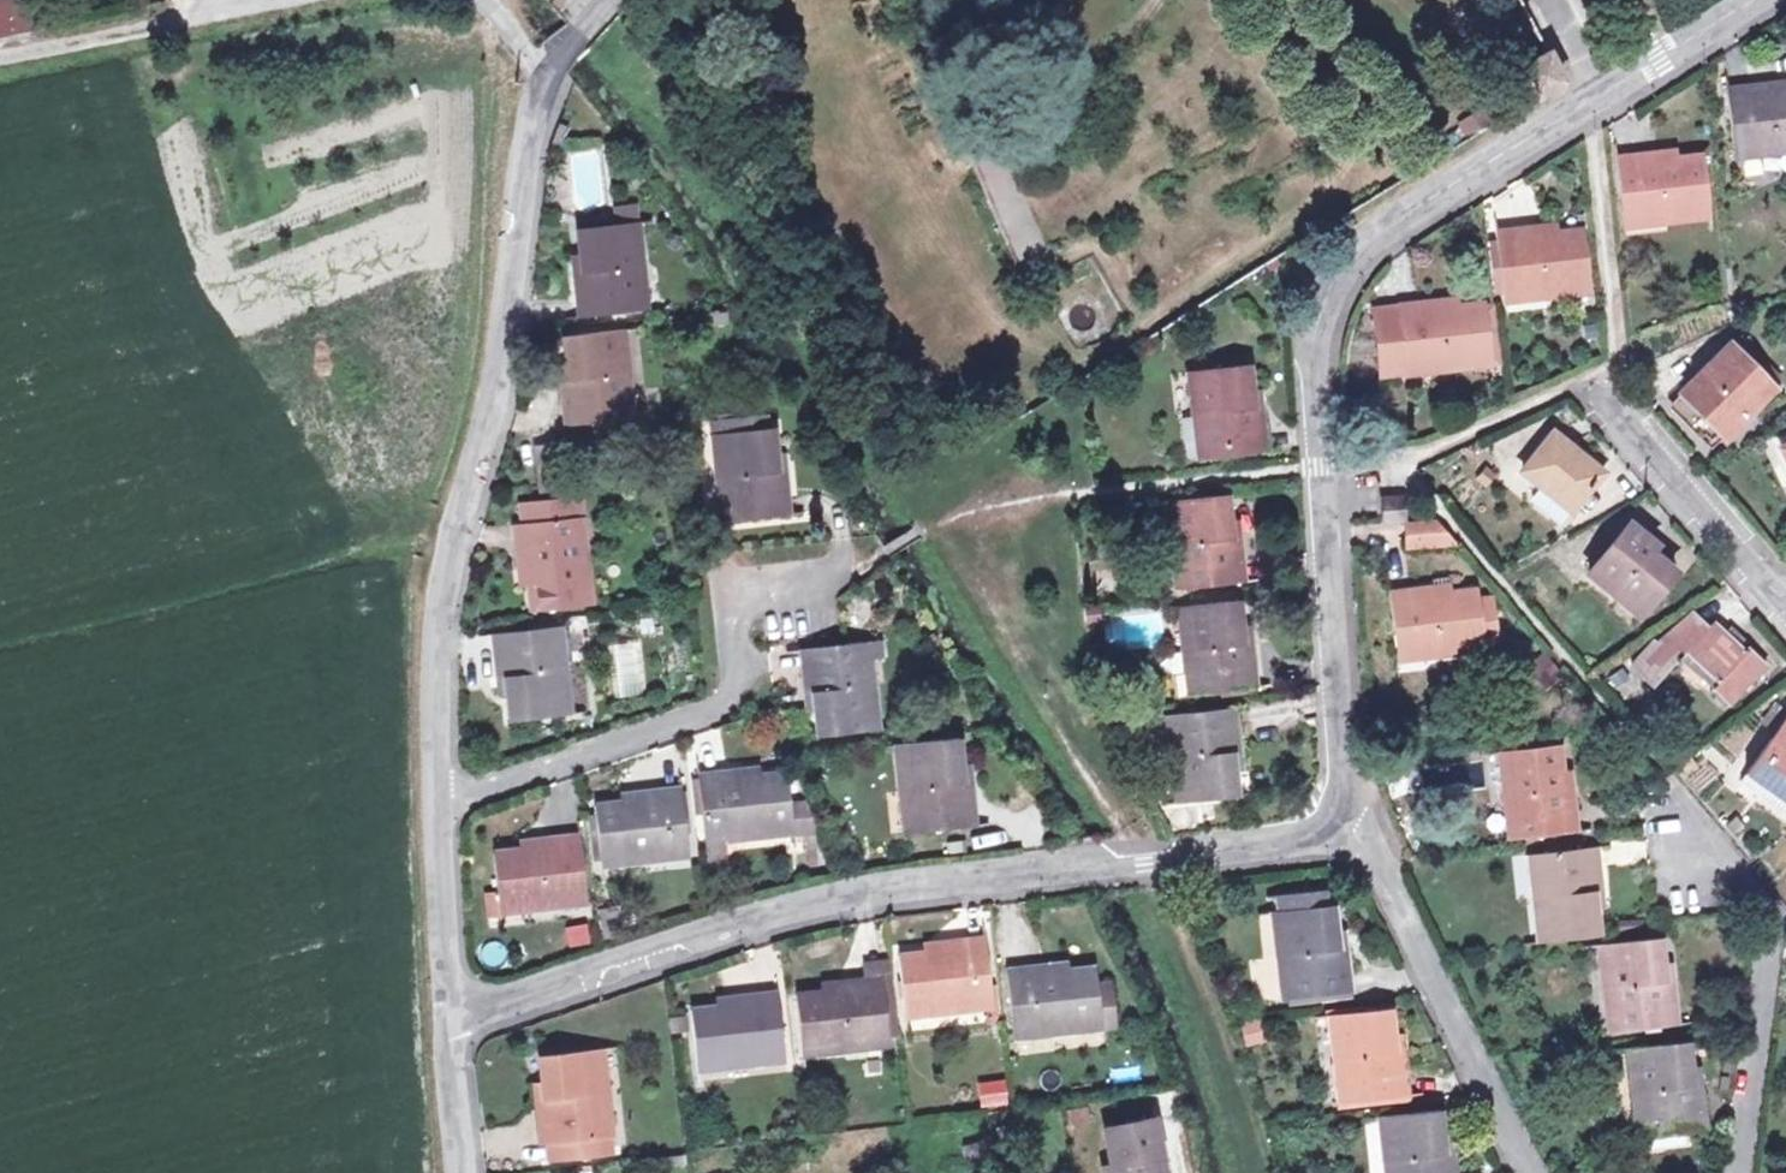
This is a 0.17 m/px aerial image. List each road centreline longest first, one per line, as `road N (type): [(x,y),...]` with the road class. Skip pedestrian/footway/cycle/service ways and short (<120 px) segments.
road 1 (residential): [(1754,0),(1361,246),(1329,294),(1314,353),(1339,799)]
road 2 (residential): [(1339,799),(1311,821),(1264,834),(817,897),(456,1015)]
road 3 (unclassified): [(440,799),(445,640),(493,436),(526,77)]
road 4 (residential): [(1339,799),(1365,834),(1524,1153),(1546,1172)]
road 5 (residential): [(440,799),(705,714),(743,679),(738,593)]
road 6 (residential): [(1741,1172),(1771,927),(1763,901),(1705,860)]
road 7 (residential): [(269,0),(0,57)]
road 8 (residential): [(1785,598),(1606,390)]
road 9 (unclassified): [(456,1015),(440,799)]
road 10 (unclassified): [(472,1172),(456,1015)]

